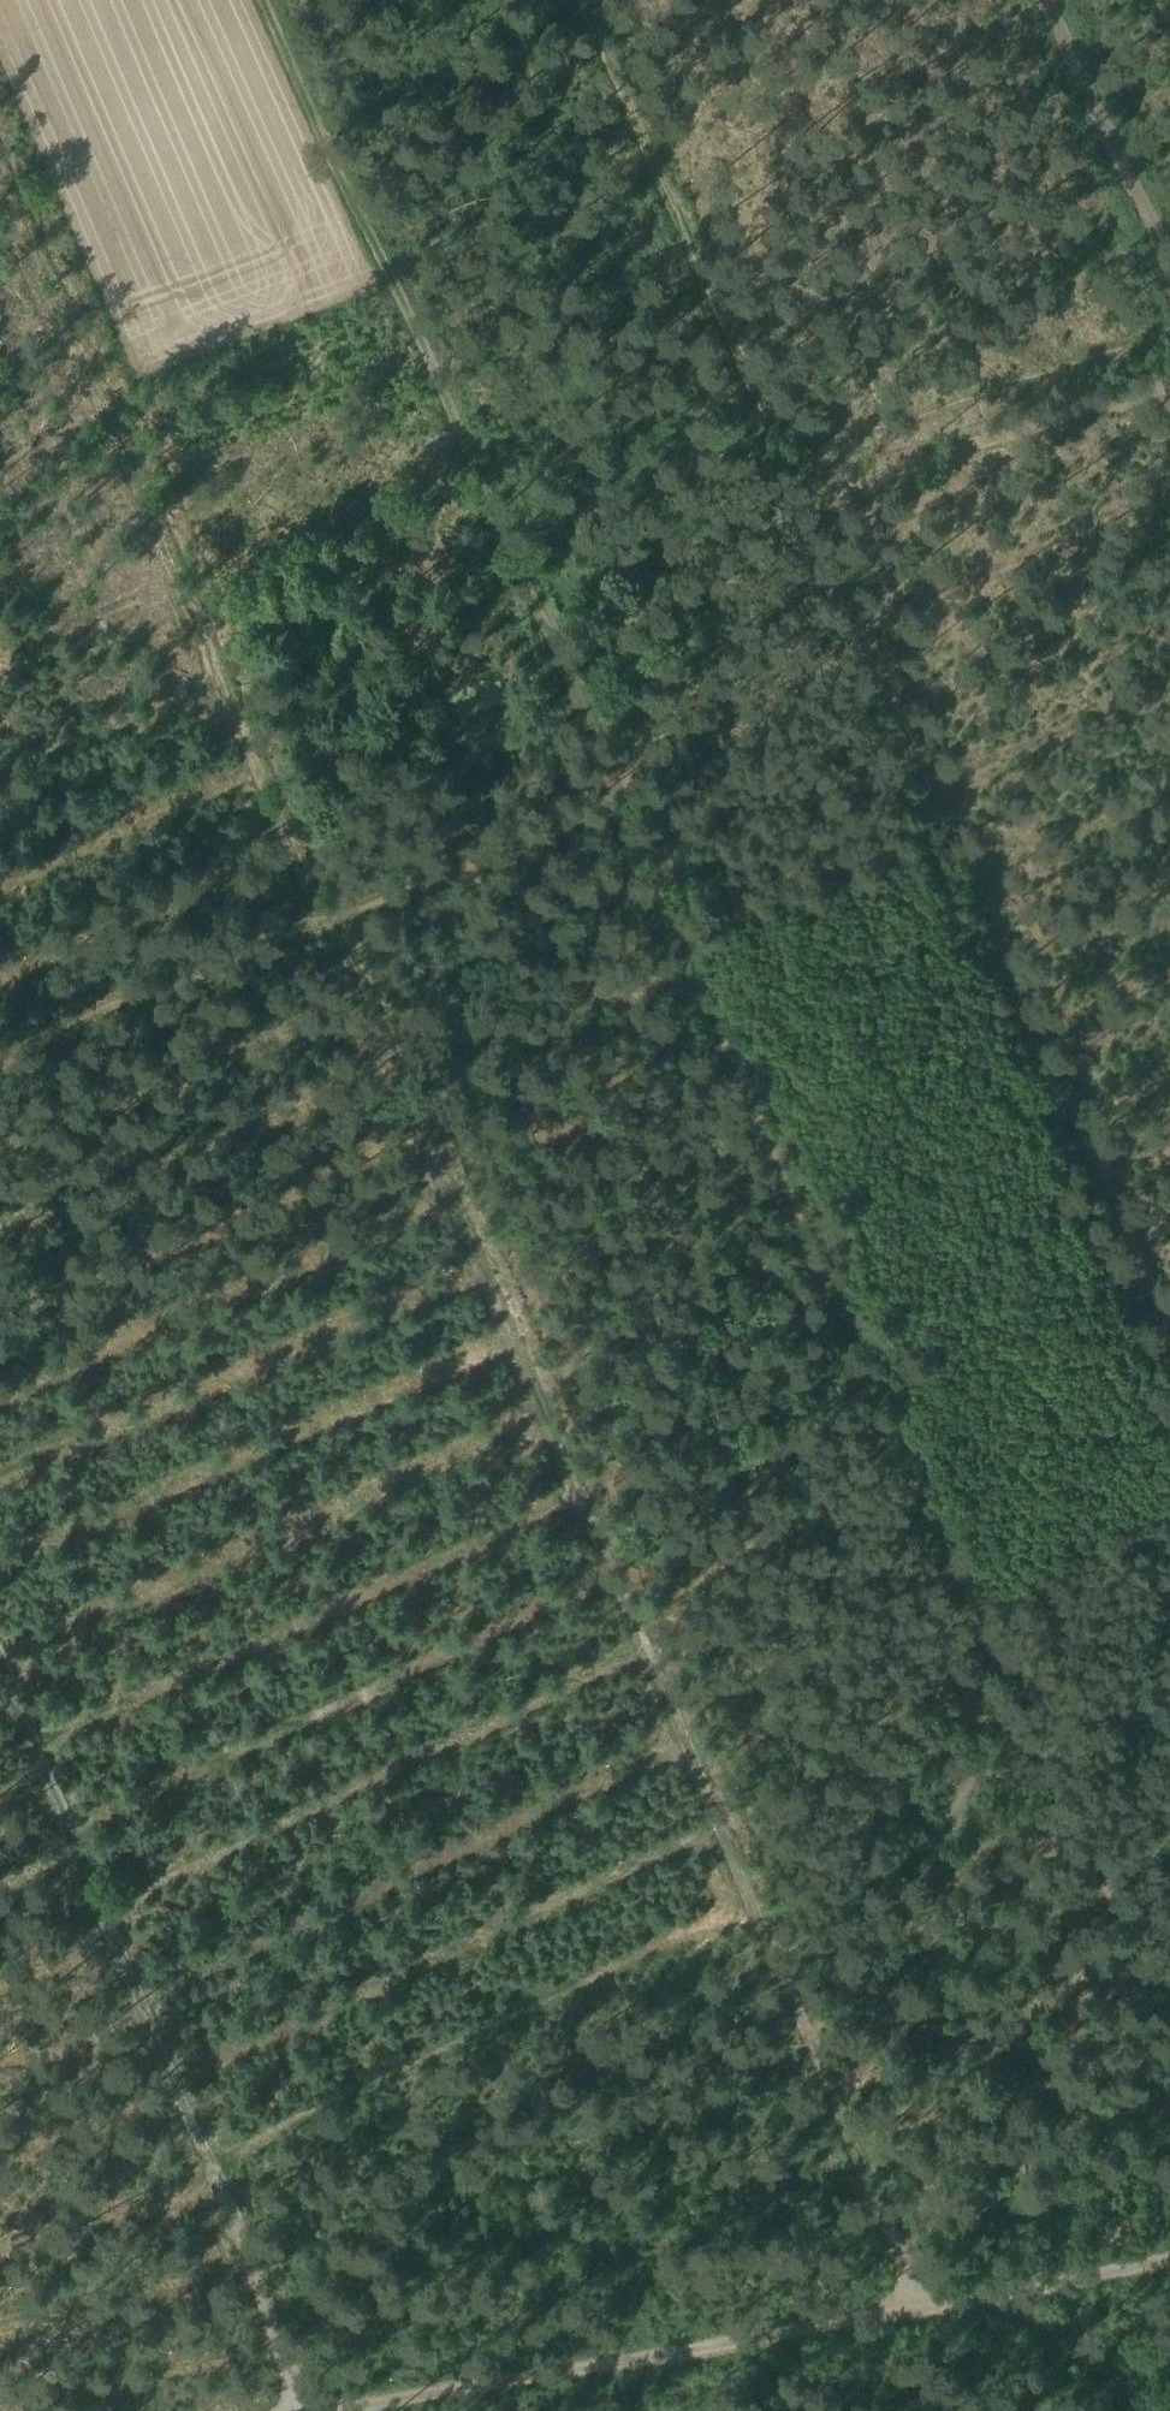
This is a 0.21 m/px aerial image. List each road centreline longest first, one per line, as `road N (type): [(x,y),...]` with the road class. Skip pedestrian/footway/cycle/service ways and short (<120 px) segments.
road 1 (track): [(1169,1508),(1133,1526),(989,1642),(775,1085),(621,796),(461,432),(286,0)]
road 2 (track): [(0,2394),(911,2161),(1169,2116)]
road 3 (track): [(1063,0),(1169,231)]
road 4 (track): [(1169,1080),(1115,1104),(1169,1227)]

